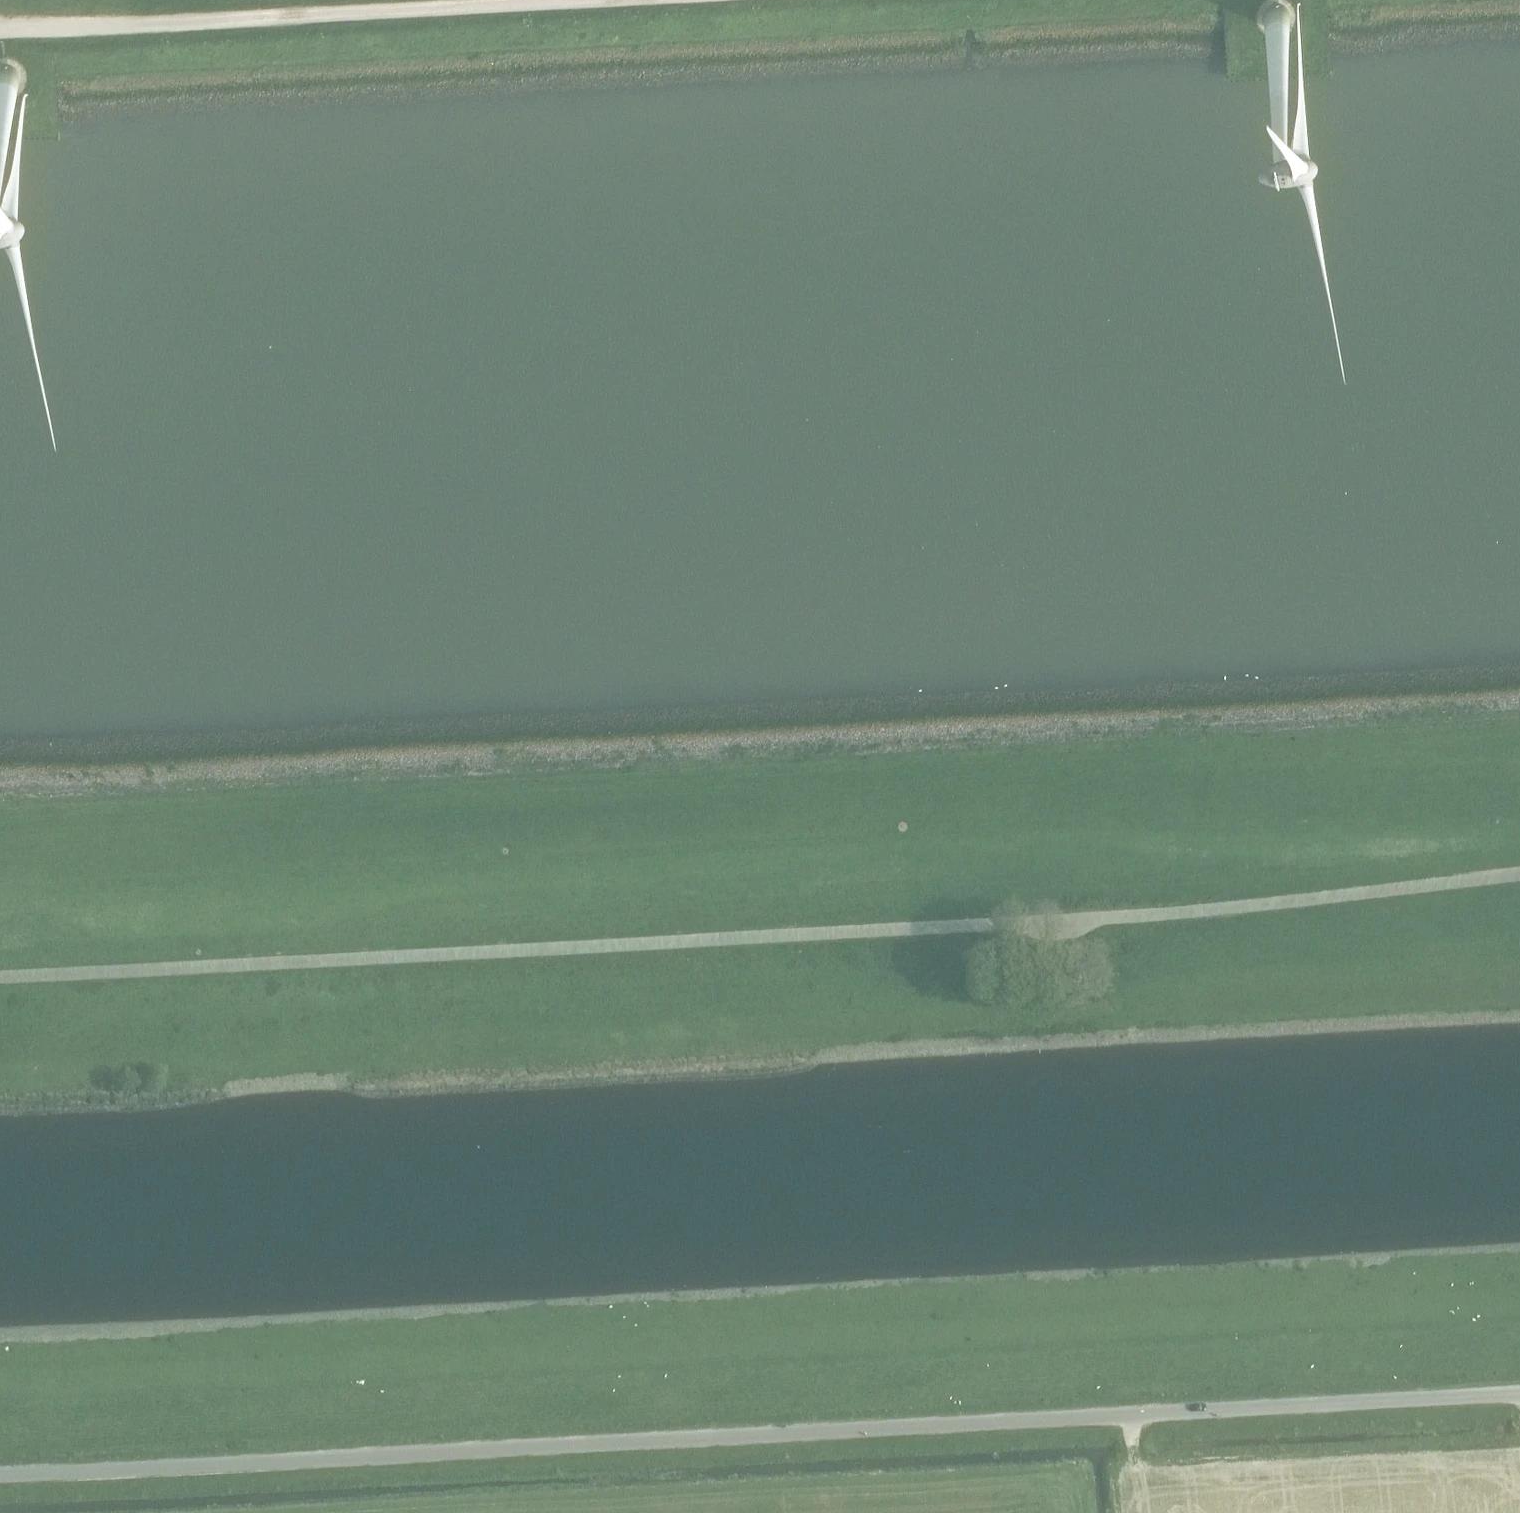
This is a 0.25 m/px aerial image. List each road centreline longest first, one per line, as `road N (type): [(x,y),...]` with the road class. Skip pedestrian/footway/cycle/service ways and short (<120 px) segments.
road 1 (unclassified): [(1519,1394),(0,1472)]

